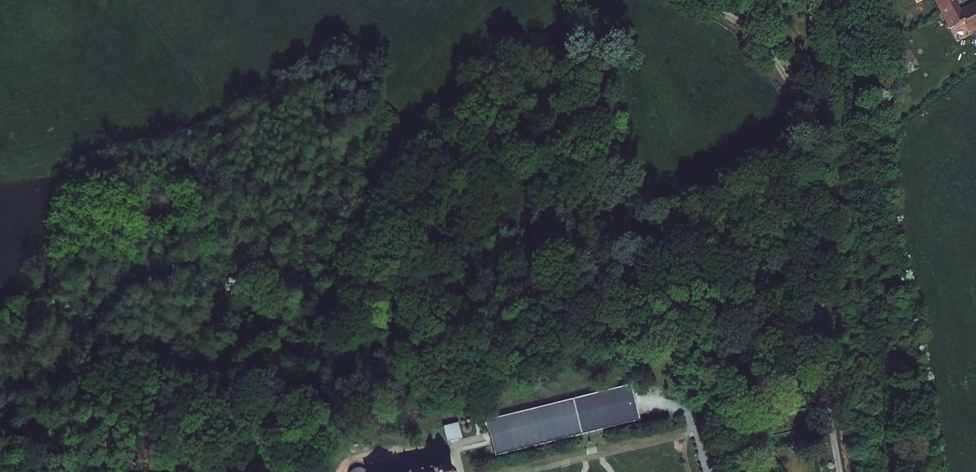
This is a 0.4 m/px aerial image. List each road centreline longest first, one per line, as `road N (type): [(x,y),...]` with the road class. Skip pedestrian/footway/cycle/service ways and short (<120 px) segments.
road 1 (track): [(833,398),(821,257),(828,206)]

